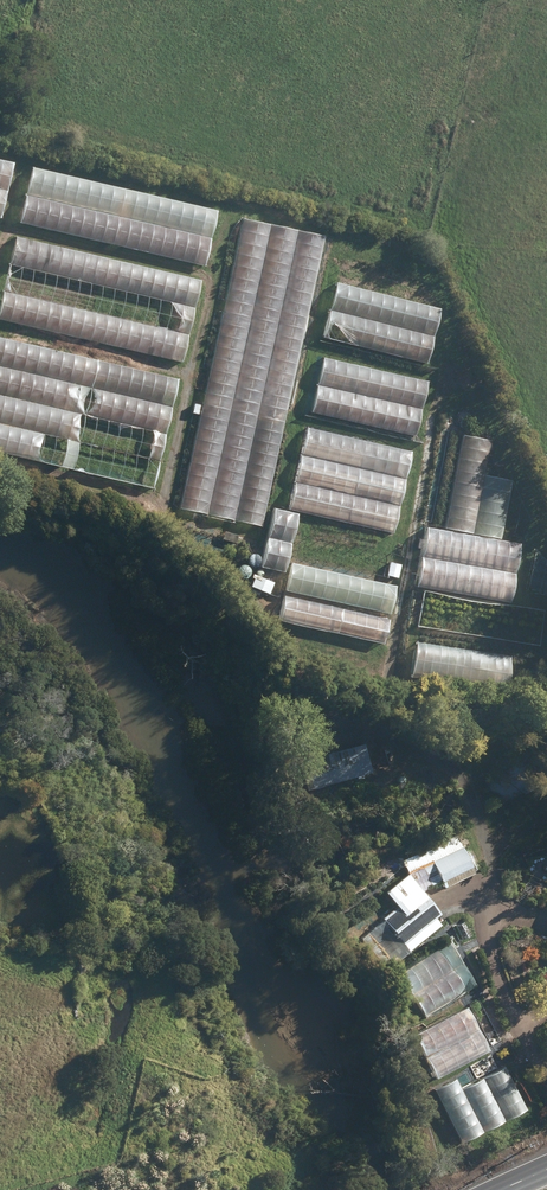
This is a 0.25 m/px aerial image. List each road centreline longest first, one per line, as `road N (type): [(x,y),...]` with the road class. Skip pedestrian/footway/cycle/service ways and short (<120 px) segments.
road 1 (track): [(546,1057),(506,968),(491,874),(468,829),(411,775),(390,698),(447,316),(434,281),(342,244),(328,226),(0,147)]
road 2 (track): [(227,201),(162,546),(236,598),(324,718),(403,744)]

